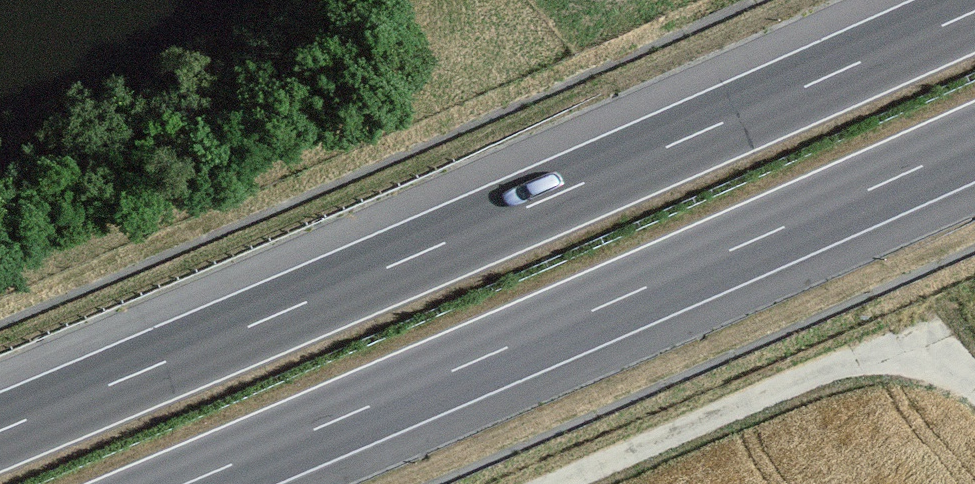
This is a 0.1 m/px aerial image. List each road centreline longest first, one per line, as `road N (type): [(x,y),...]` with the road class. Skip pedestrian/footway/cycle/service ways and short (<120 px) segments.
road 1 (motorway): [(974,11),(0,431)]
road 2 (motorway): [(185,483),(974,142)]
road 3 (track): [(556,483),(925,327),(974,381)]

